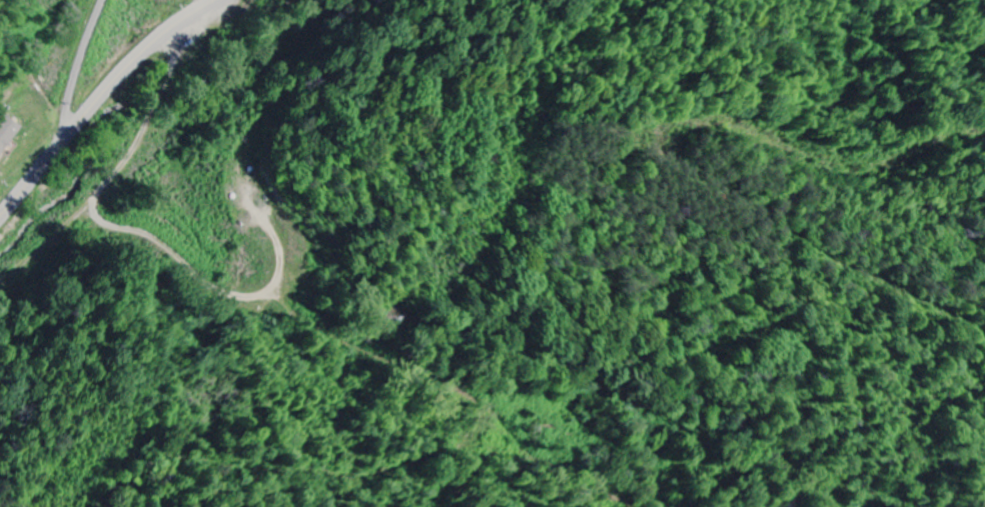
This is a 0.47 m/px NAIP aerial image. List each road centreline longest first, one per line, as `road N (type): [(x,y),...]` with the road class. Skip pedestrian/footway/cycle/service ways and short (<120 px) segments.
road 1 (secondary): [(0,218),(116,80),(218,0)]
road 2 (residential): [(102,0),(56,151)]

